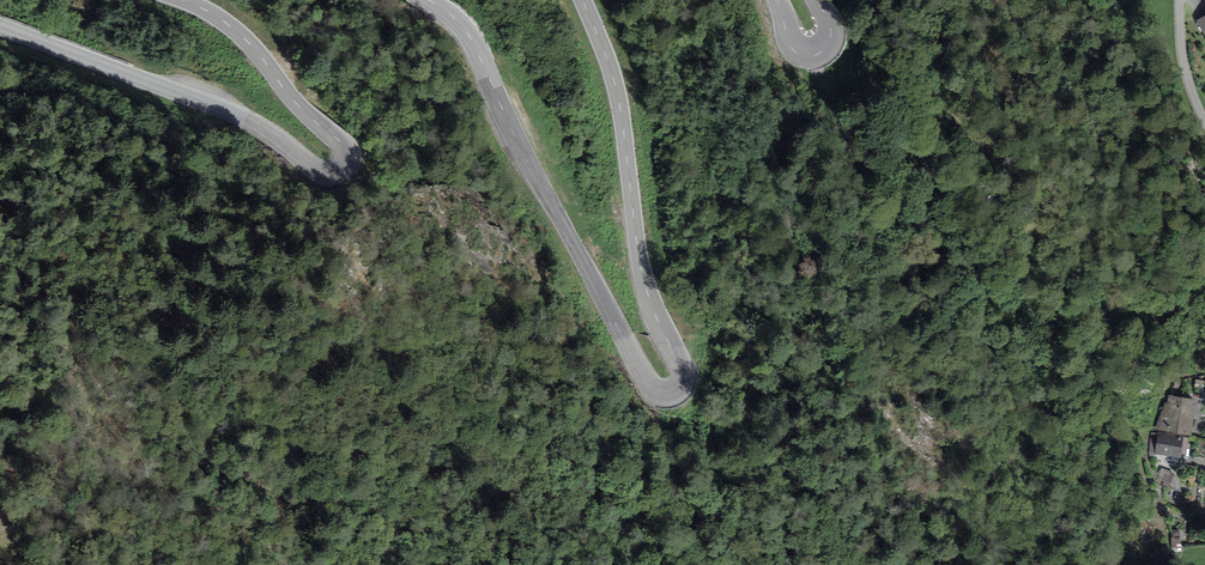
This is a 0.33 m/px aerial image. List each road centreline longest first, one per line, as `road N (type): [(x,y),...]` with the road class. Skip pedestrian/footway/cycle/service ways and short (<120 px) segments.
road 1 (tertiary): [(583,0),(621,110),(645,284),(684,376),(671,392),(650,388),(462,26),(427,0)]
road 2 (tertiary): [(182,0),(244,38),(343,143),(346,166),(324,173),(241,116),(0,26)]
road 3 (tertiary): [(817,0),(830,39),(807,55),(788,44),(777,0)]
road 4 (residential): [(1204,125),(1183,57),(1178,0)]

